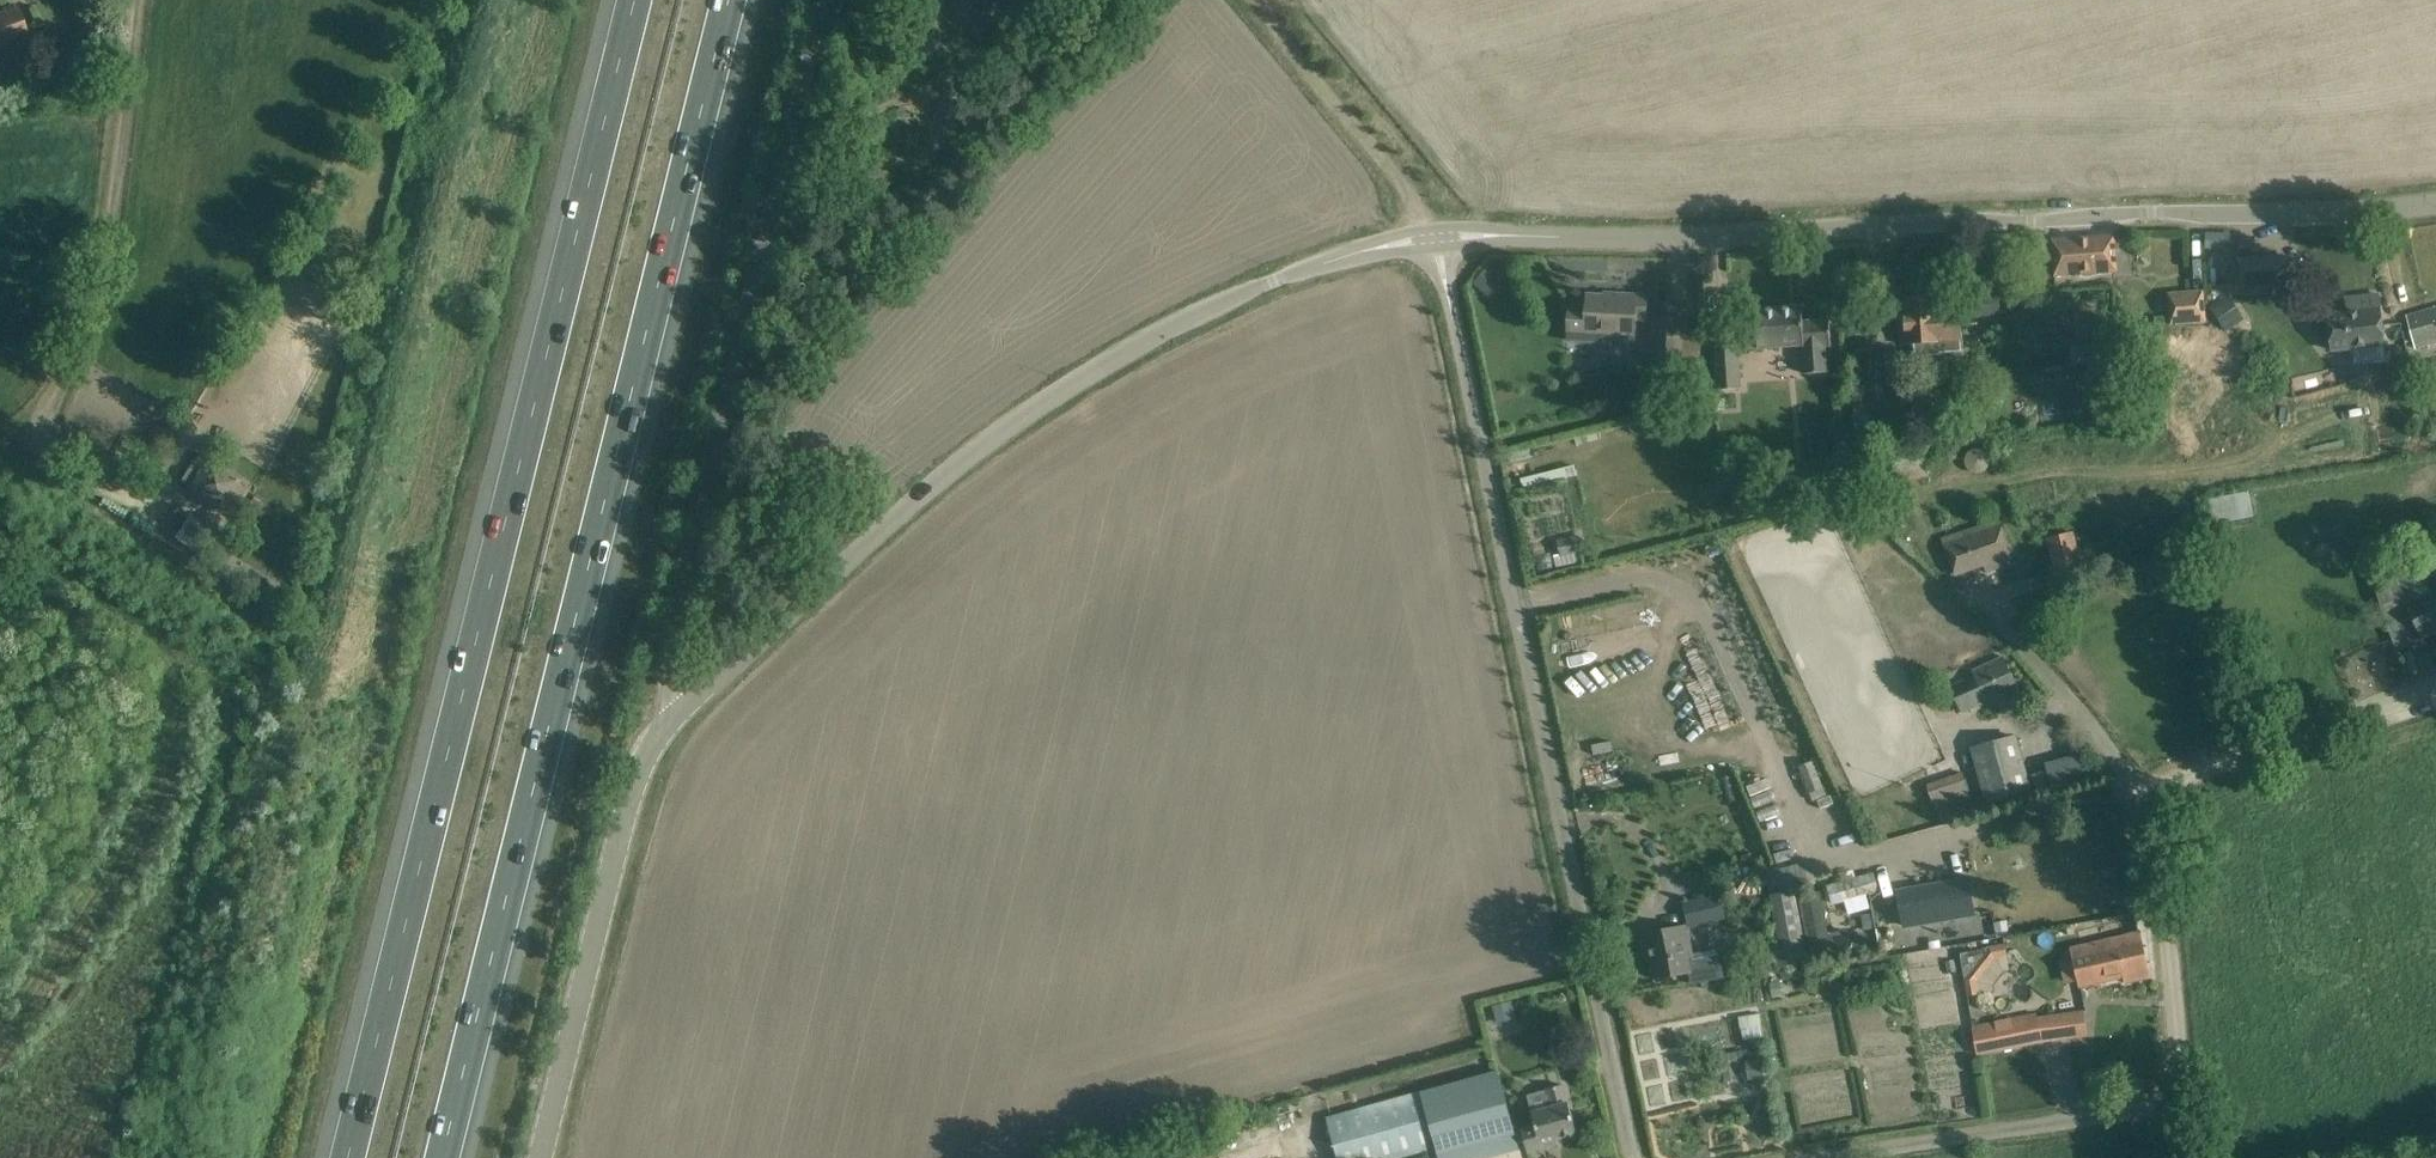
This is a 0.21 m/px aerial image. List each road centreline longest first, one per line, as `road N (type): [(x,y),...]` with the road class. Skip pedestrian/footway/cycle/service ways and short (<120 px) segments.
road 1 (motorway): [(440,1157),(737,0)]
road 2 (motorway): [(626,0),(337,1157)]
road 3 (unclassified): [(1431,227),(2435,196)]
road 4 (unclassified): [(641,739),(942,466),(1058,381),(1130,338),(1279,274),(1431,227)]
road 5 (unclassified): [(1631,1157),(1431,227)]
road 6 (unclassified): [(641,739),(820,0)]
road 7 (track): [(0,508),(48,430),(102,279),(139,0)]
road 8 (unclassified): [(539,1157),(641,739)]
road 9 (unclassified): [(2183,1109),(1850,1157)]
road 10 (unclassified): [(2183,1109),(2152,835),(2156,802)]
road 11 (unclassified): [(2156,802),(2182,779),(2435,674)]
road 12 (unclassified): [(2156,802),(1968,599)]

